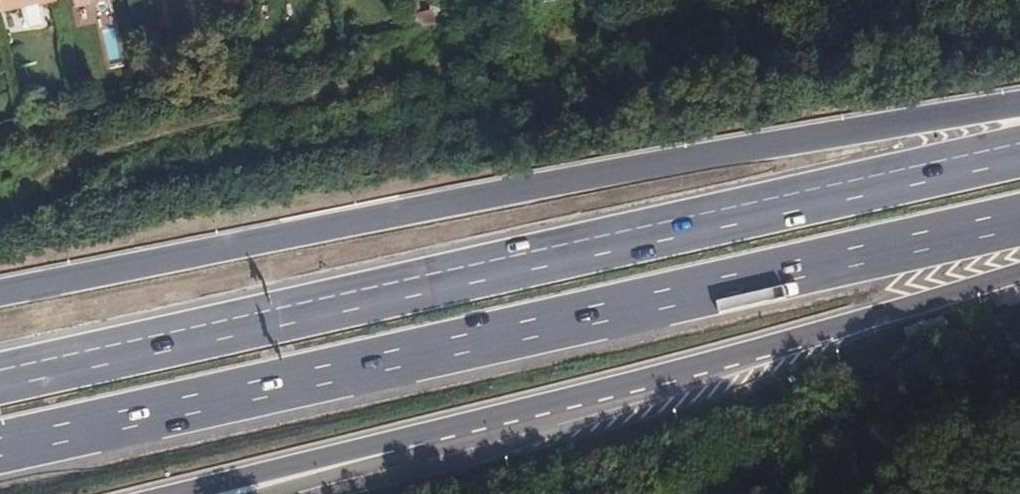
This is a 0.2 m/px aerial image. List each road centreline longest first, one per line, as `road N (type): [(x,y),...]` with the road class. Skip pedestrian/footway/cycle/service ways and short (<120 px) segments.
road 1 (motorway): [(0,445),(1019,217)]
road 2 (motorway): [(1019,154),(0,379)]
road 3 (motorway): [(1019,100),(0,292)]
road 4 (track): [(0,220),(49,176),(94,153),(314,95),(756,0)]
road 5 (motorway): [(407,440),(1019,269)]
road 6 (motorway): [(188,493),(407,440)]
road 7 (motorway): [(275,493),(363,467),(407,440)]

